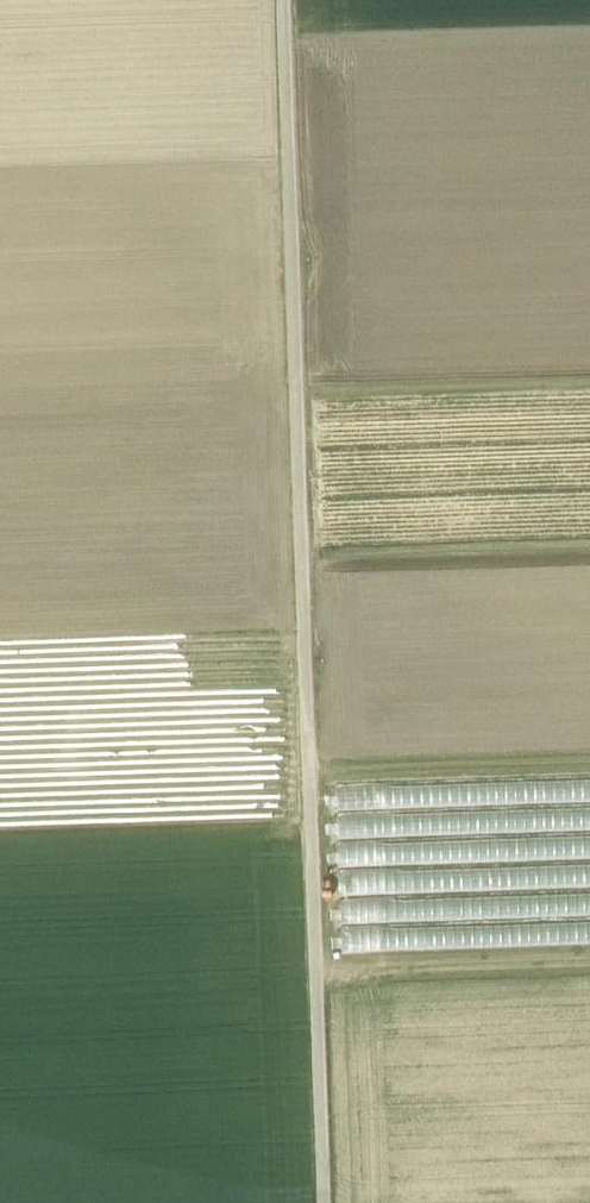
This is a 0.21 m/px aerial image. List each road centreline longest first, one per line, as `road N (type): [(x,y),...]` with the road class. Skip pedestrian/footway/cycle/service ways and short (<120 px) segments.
road 1 (track): [(325,1202),(285,0)]

